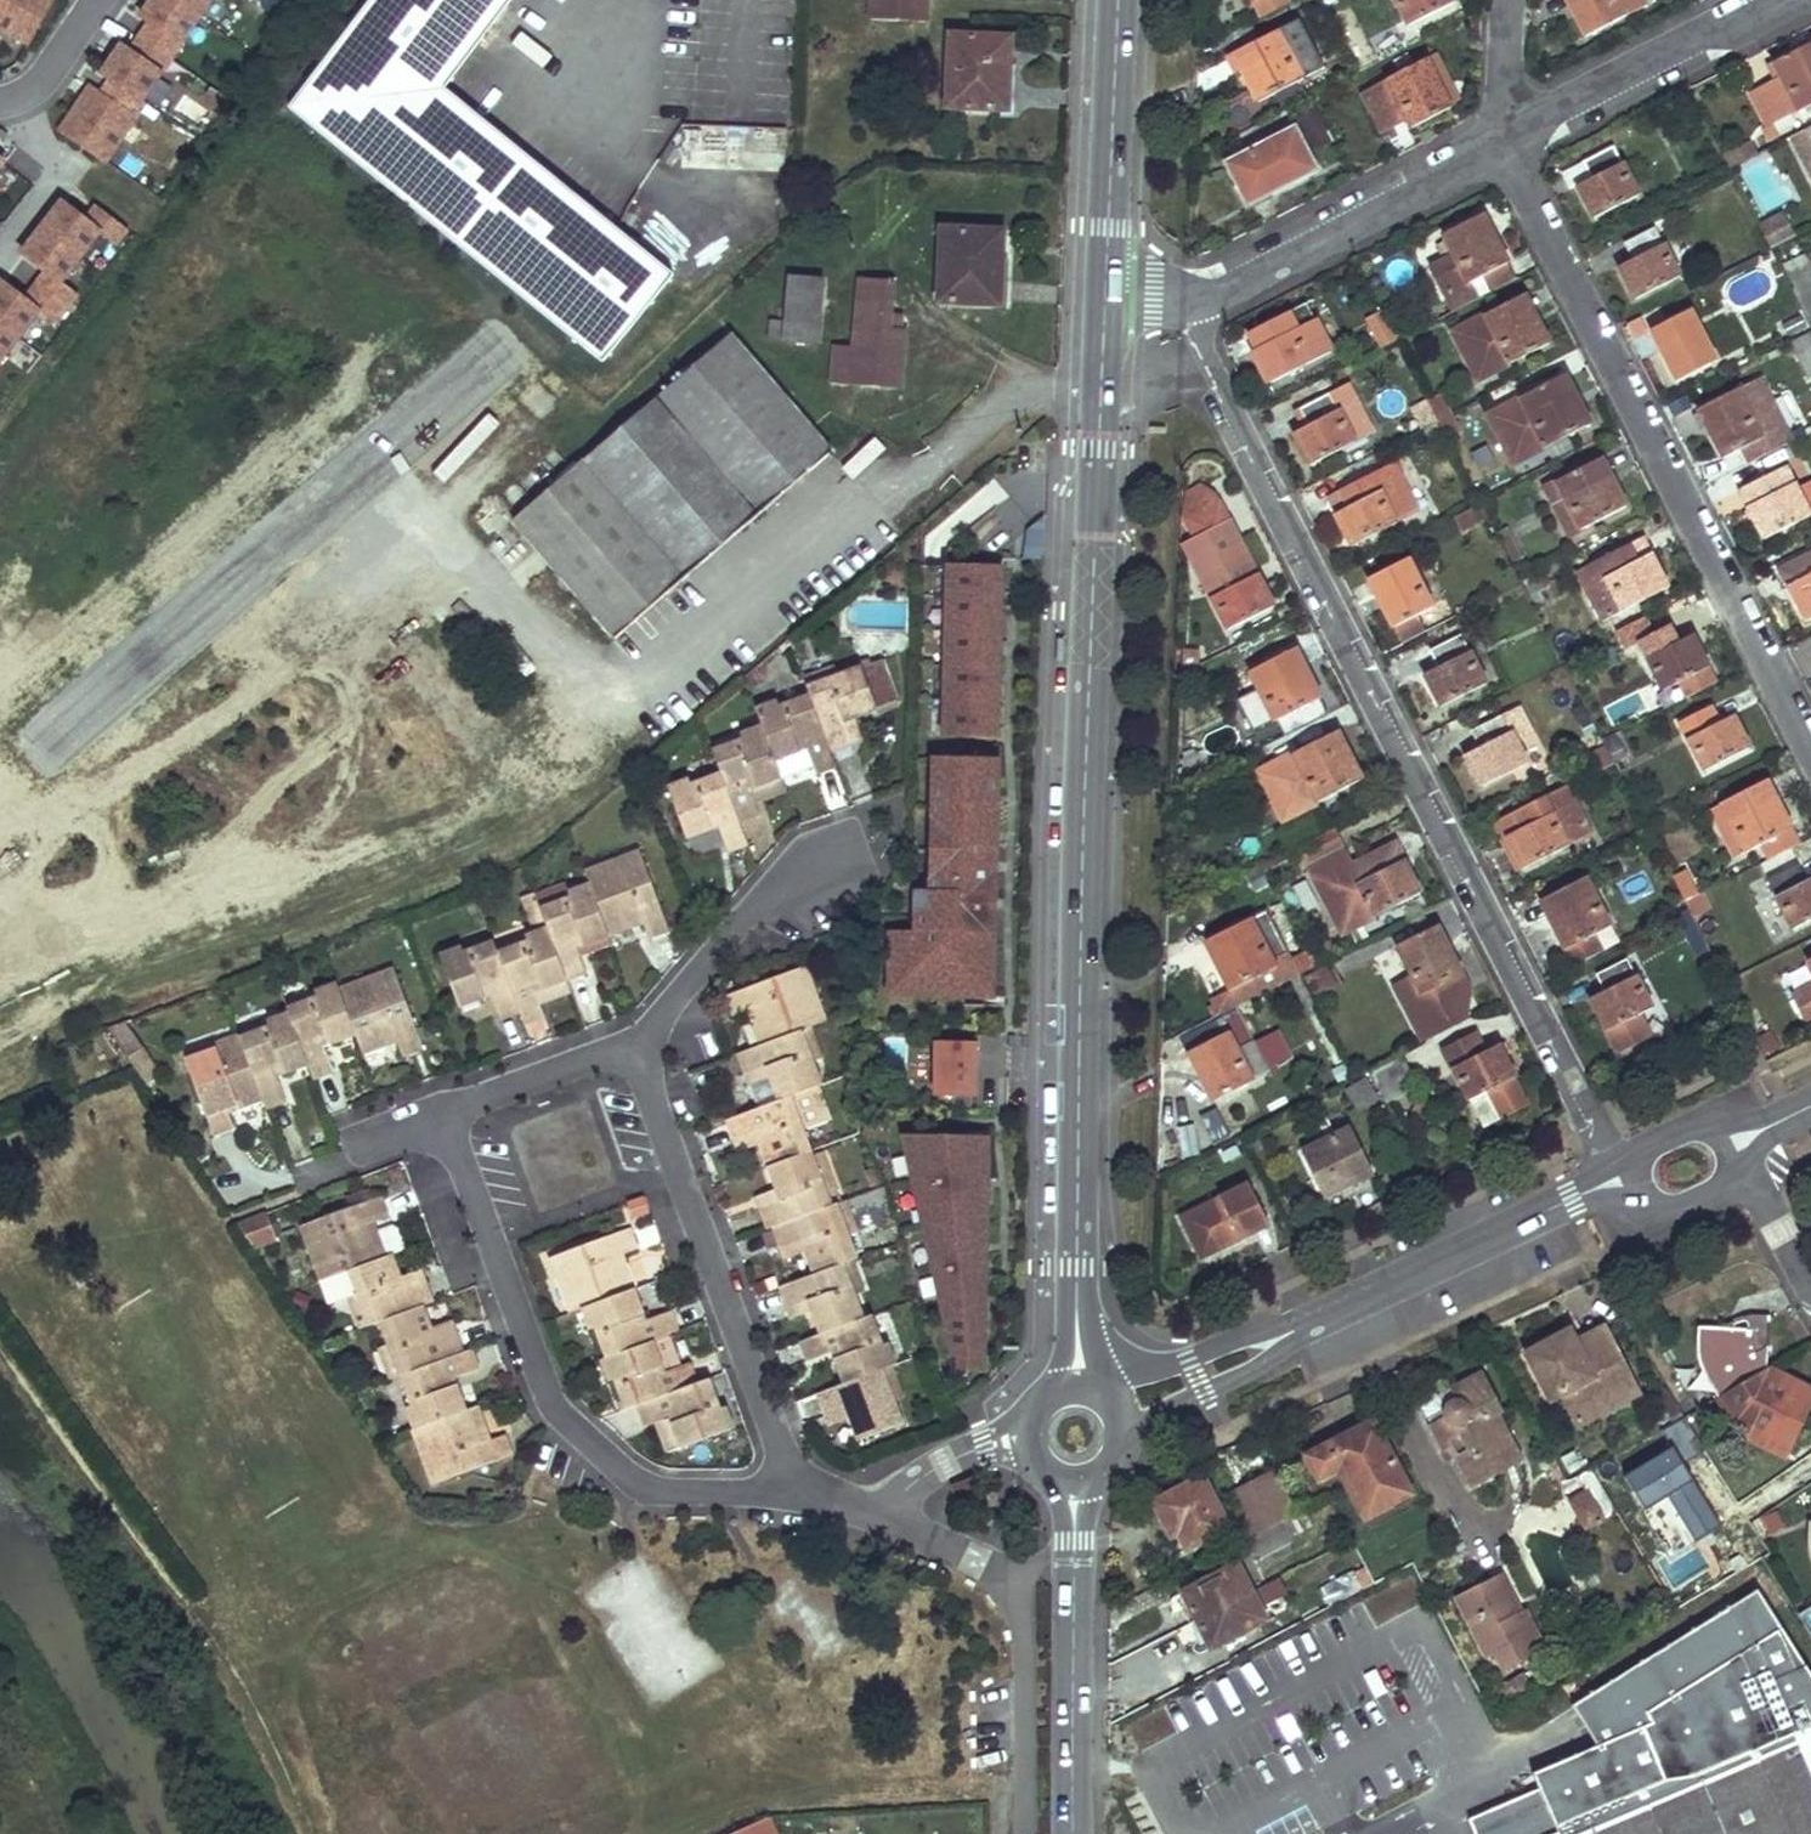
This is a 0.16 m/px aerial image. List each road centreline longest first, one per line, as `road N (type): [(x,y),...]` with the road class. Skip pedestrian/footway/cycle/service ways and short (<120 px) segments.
road 1 (secondary): [(1104,294),(1076,1302)]
road 2 (residential): [(1635,1175),(1611,1146),(1260,472),(1211,362),(1195,296)]
road 3 (residential): [(1506,143),(1520,186),(1810,743)]
road 4 (residential): [(797,1487),(670,1489),(635,1476),(563,1412),(444,1112)]
road 5 (residential): [(1117,1411),(1635,1175)]
road 6 (residential): [(634,1043),(797,1487)]
road 7 (residential): [(880,1508),(1018,1576),(1029,1833)]
road 8 (secondary): [(1077,1482),(1072,1833)]
road 9 (residential): [(1195,296),(1232,289),(1506,143)]
road 10 (residential): [(1506,143),(1557,105),(1697,35),(1793,0)]
road 11 (secondary): [(1117,0),(1104,294)]
road 12 (residential): [(634,1043),(748,914),(824,865)]
road 13 (residential): [(444,1112),(634,1043)]
road 14 (residential): [(1029,1436),(978,1448),(880,1508)]
road 15 (residential): [(1810,1285),(1726,1148)]
road 16 (residential): [(1635,1175),(1648,1200),(1679,1207),(1725,1185),(1726,1148)]
road 17 (residential): [(1506,0),(1506,143)]
road 18 (residential): [(0,99),(42,80),(96,0)]
road 19 (residential): [(1726,1148),(1706,1130),(1689,1129),(1648,1147),(1635,1175)]

